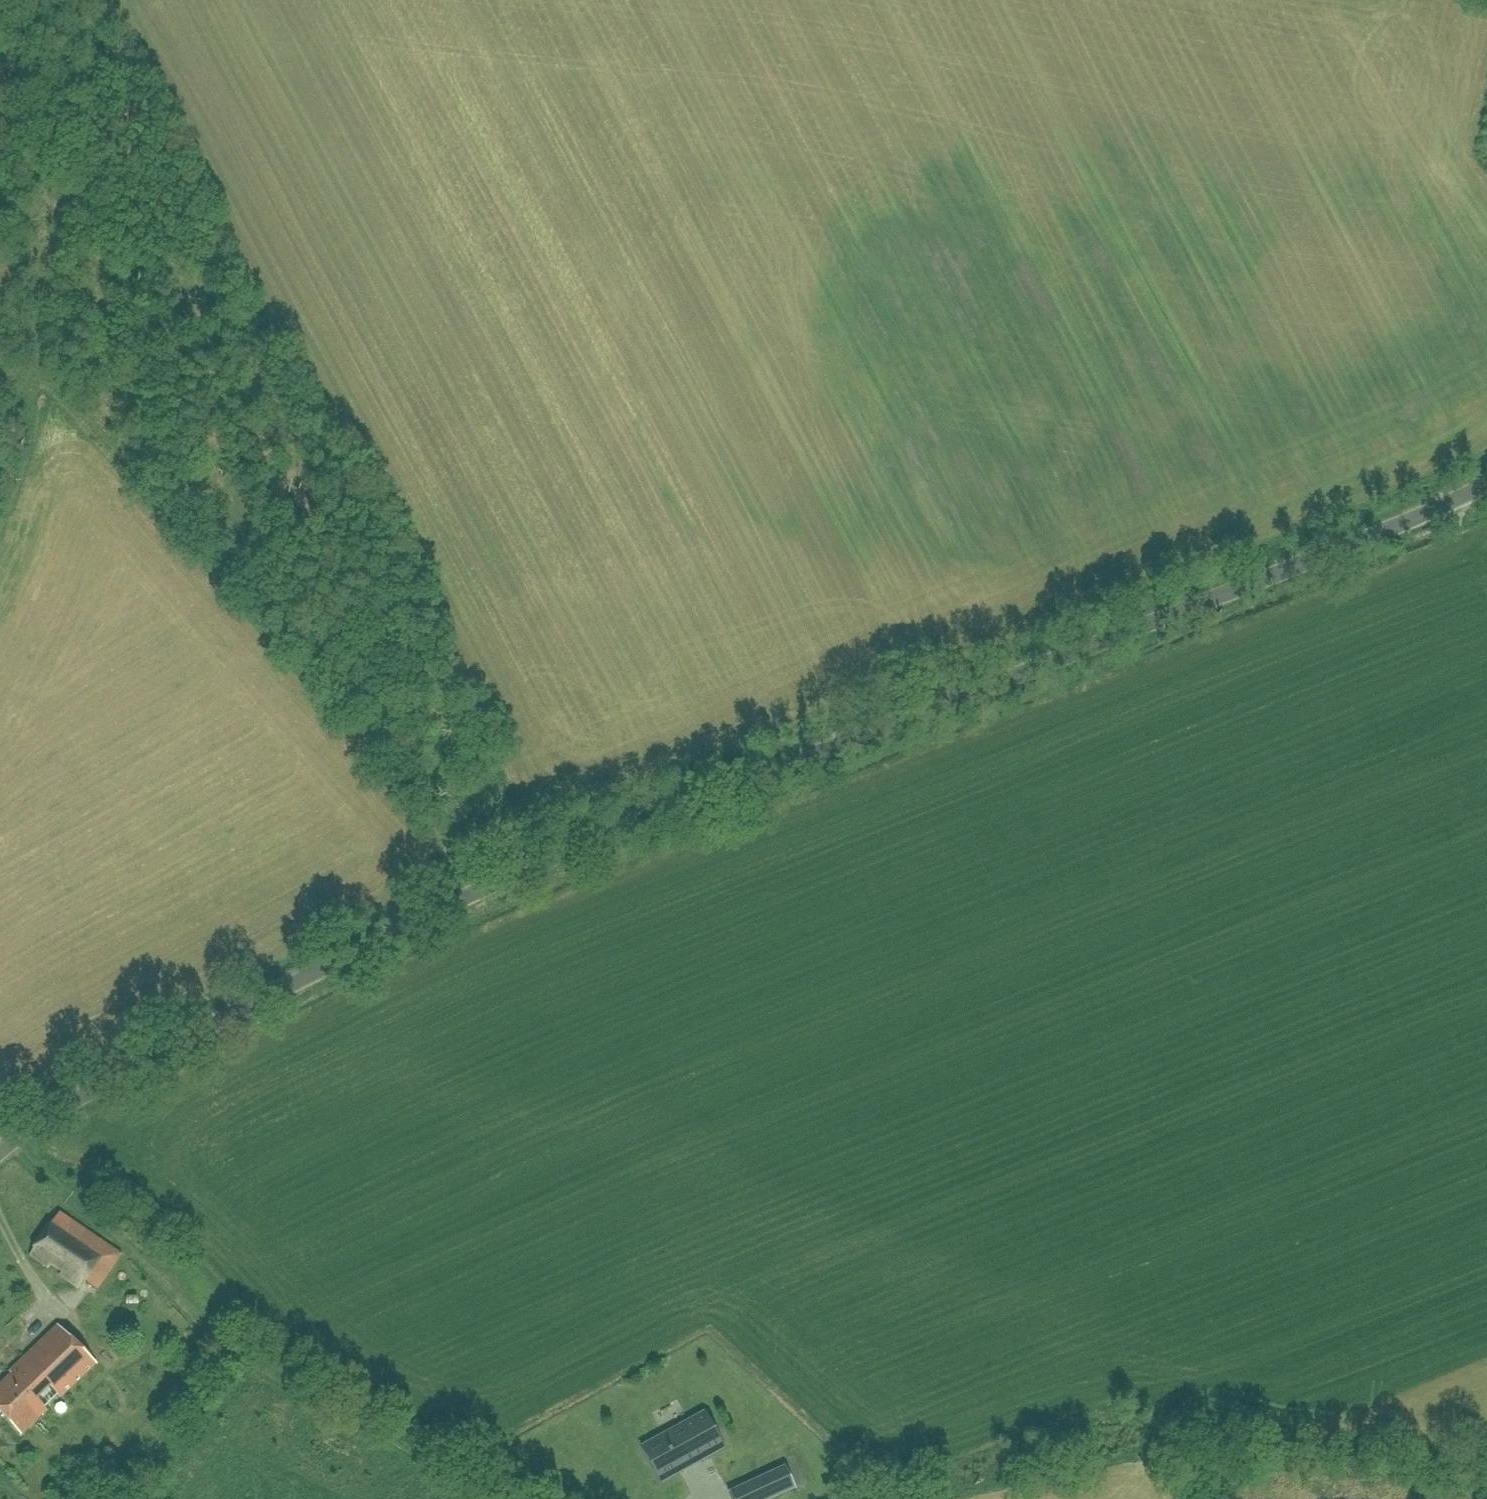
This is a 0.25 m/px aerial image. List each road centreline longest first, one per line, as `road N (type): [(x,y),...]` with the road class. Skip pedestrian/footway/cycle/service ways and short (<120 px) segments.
road 1 (tertiary): [(0,1151),(347,949),(1486,482)]

